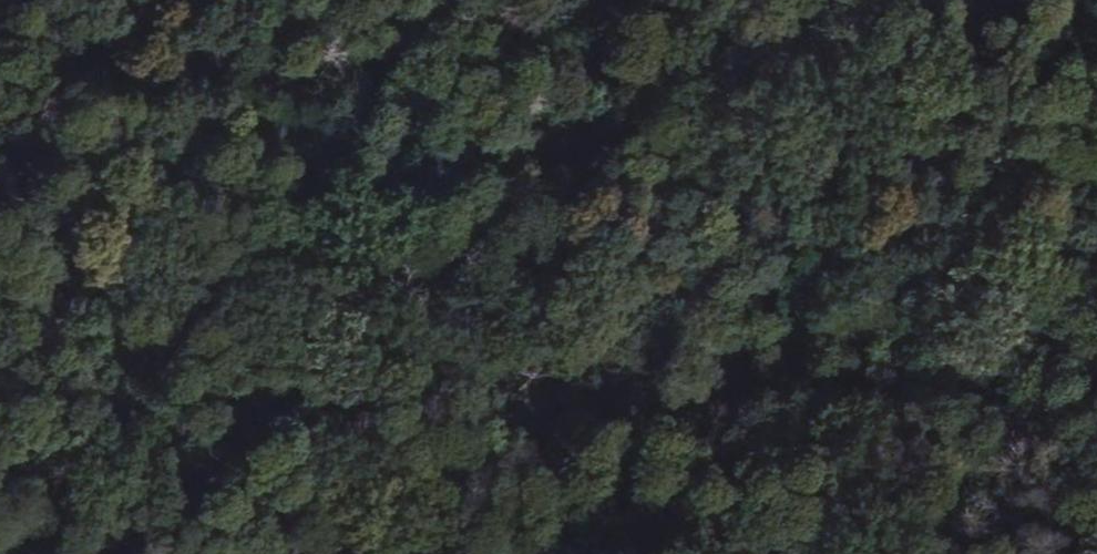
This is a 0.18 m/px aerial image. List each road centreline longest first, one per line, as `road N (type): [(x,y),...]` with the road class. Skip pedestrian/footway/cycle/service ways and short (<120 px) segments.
road 1 (track): [(904,0),(1049,50),(1096,88)]

